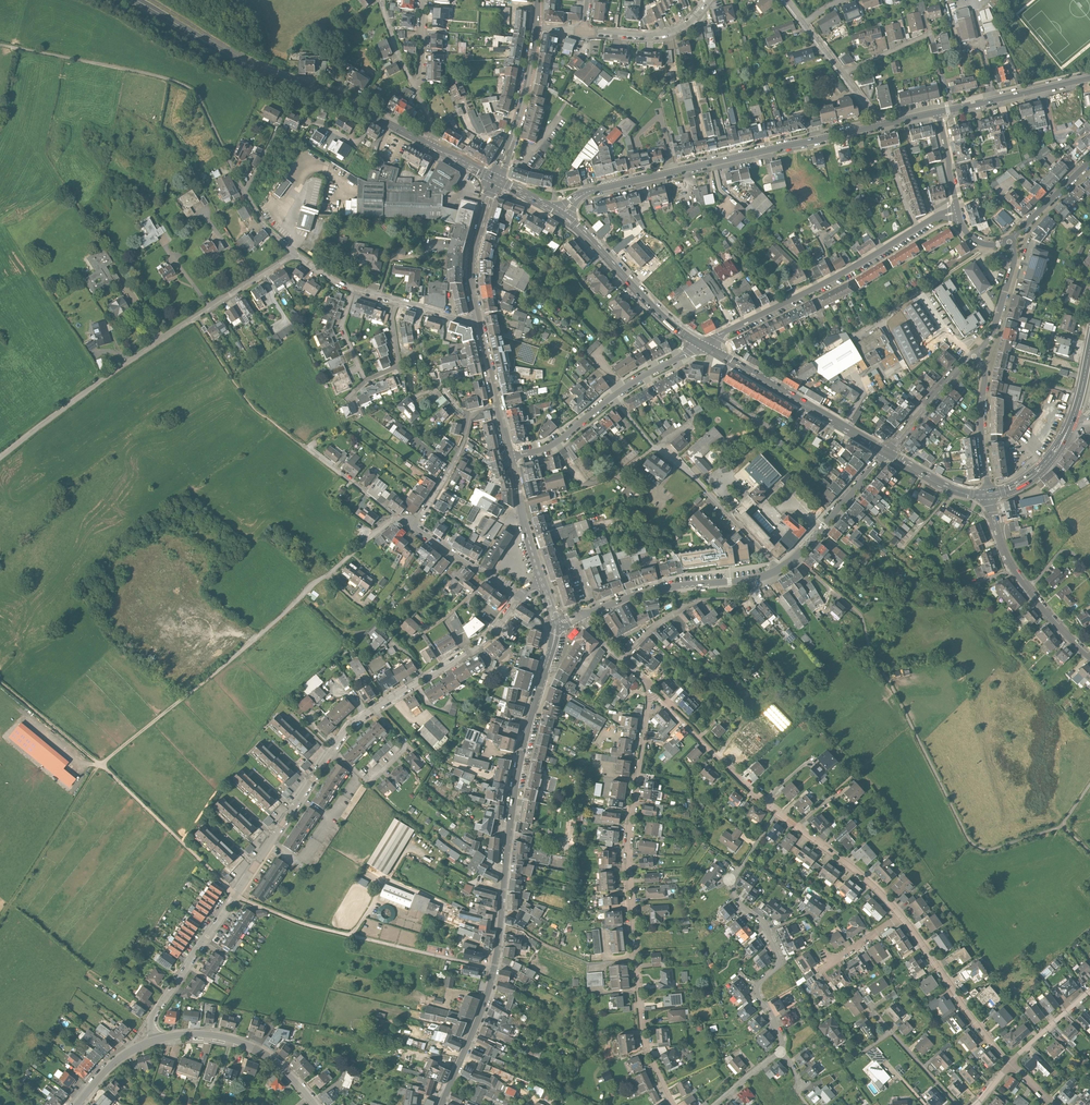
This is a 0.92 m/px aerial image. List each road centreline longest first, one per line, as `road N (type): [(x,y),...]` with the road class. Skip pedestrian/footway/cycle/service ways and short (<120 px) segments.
road 1 (track): [(497,967),(352,935),(236,896),(104,767),(0,682)]
road 2 (residential): [(152,1038),(150,1018),(352,725),(482,642),(519,597)]
road 3 (tertiary): [(554,623),(517,778),(497,967),(443,1104)]
road 4 (track): [(1089,784),(1057,828),(995,848),(971,842),(875,661),(859,614),(795,558)]
road 5 (residential): [(650,693),(627,860),(642,1030),(675,1104)]
road 6 (unclassified): [(293,253),(0,457)]
road 7 (tertiary): [(878,126),(585,193),(562,215)]
road 8 (primary): [(430,145),(336,96),(249,64),(138,0)]
road 9 (residential): [(398,519),(185,697)]
road 10 (track): [(229,161),(188,88),(0,45)]
road 11 (residential): [(778,813),(731,881),(777,953),(757,987),(781,1050)]
road 12 (residential): [(781,569),(695,478),(654,448),(613,396)]
road 13 (residential): [(959,213),(932,219),(745,323)]
road 14 (primary): [(887,453),(703,346)]
road 15 (primary): [(703,346),(653,309),(562,215)]
road 16 (residential): [(1089,655),(1018,577),(989,495)]
road 17 (tertiary): [(317,1104),(255,1048),(198,1034),(152,1038)]
road 18 (residential): [(759,578),(666,588),(578,618)]
road 19 (track): [(101,764),(0,918)]
road 20 (residential): [(901,916),(1010,1064)]
road 21 (primary): [(1089,359),(1059,448),(1024,483),(989,495)]
road 22 (track): [(309,450),(248,401),(193,319)]
road 23 (residential): [(650,693),(778,813)]
road 24 (residential): [(622,659),(682,607),(744,596),(759,578)]
road 25 (residential): [(778,813),(851,867),(901,916)]
road 26 (tertiary): [(496,179),(521,109),(536,26)]
road 27 (residential): [(878,126),(783,0)]
road 28 (residential): [(887,453),(781,569)]
road 29 (tertiary): [(1089,78),(938,112)]
road 30 (residential): [(497,404),(469,418),(413,527)]
road 31 (tertiary): [(496,179),(471,266),(479,321)]
road 32 (residential): [(989,495),(985,370),(974,356)]
road 33 (residential): [(584,31),(670,33),(708,0)]
road 34 (residential): [(974,356),(887,453)]
road 35 (tertiary): [(511,457),(543,581)]
road 36 (residential): [(413,527),(519,597)]
road 37 (residential): [(1009,242),(1015,259),(995,326),(974,356)]
road 38 (residential): [(396,302),(399,366),(348,398)]
road 39 (residential): [(613,396),(560,440),(511,457)]

